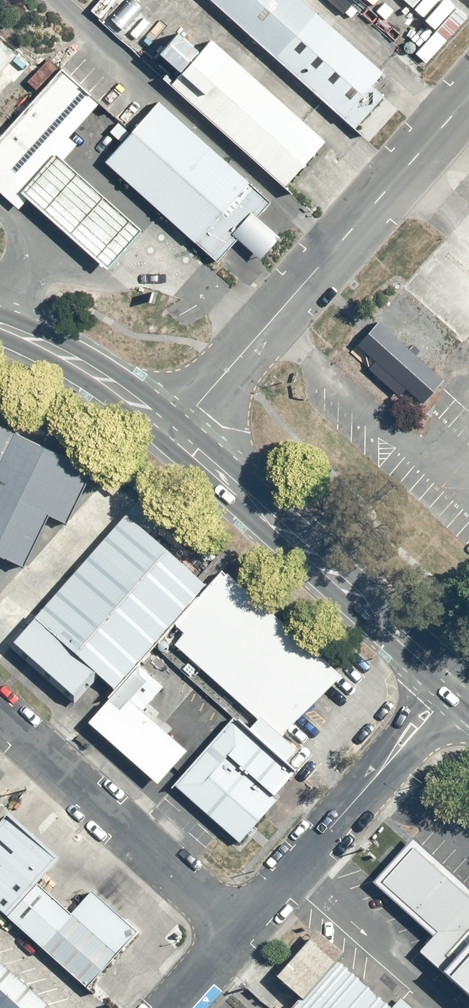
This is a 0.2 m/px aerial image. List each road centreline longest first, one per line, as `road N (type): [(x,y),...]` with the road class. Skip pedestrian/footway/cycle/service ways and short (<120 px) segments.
road 1 (unclassified): [(468,101),(181,422)]
road 2 (secondary): [(181,422),(466,676)]
road 3 (secondary): [(445,697),(159,445)]
road 4 (unclassified): [(0,718),(241,927)]
road 5 (unclassified): [(241,927),(445,697)]
road 6 (secondary): [(0,314),(71,344),(181,422)]
road 7 (secondary): [(159,445),(87,385),(0,339)]

